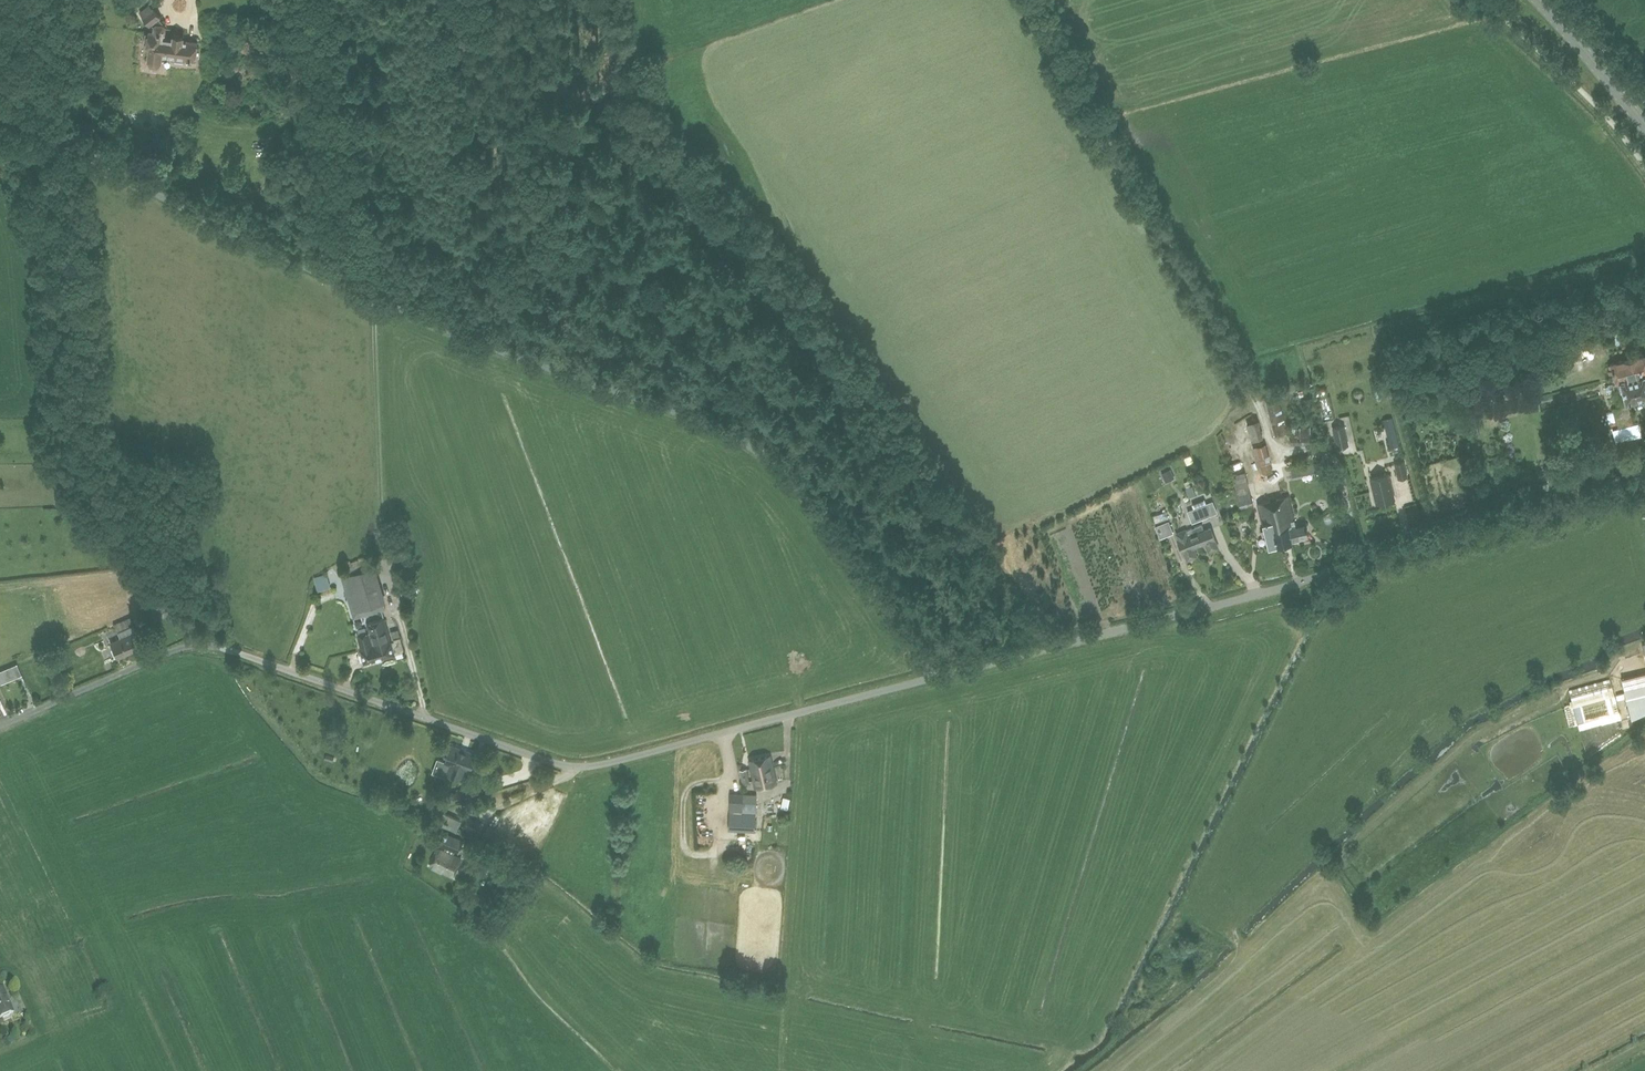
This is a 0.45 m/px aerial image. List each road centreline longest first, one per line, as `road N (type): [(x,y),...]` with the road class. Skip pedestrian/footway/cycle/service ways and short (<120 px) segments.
road 1 (unclassified): [(937,676),(794,484),(747,445),(322,275),(158,194),(56,133),(0,113)]
road 2 (unclassified): [(937,676),(586,766),(543,759),(206,646),(181,648),(0,726)]
road 3 (unclassified): [(937,676),(1644,481)]
road 4 (track): [(1033,0),(1255,401)]
road 5 (secondary): [(1644,126),(1537,0)]
road 6 (track): [(56,133),(51,0)]

